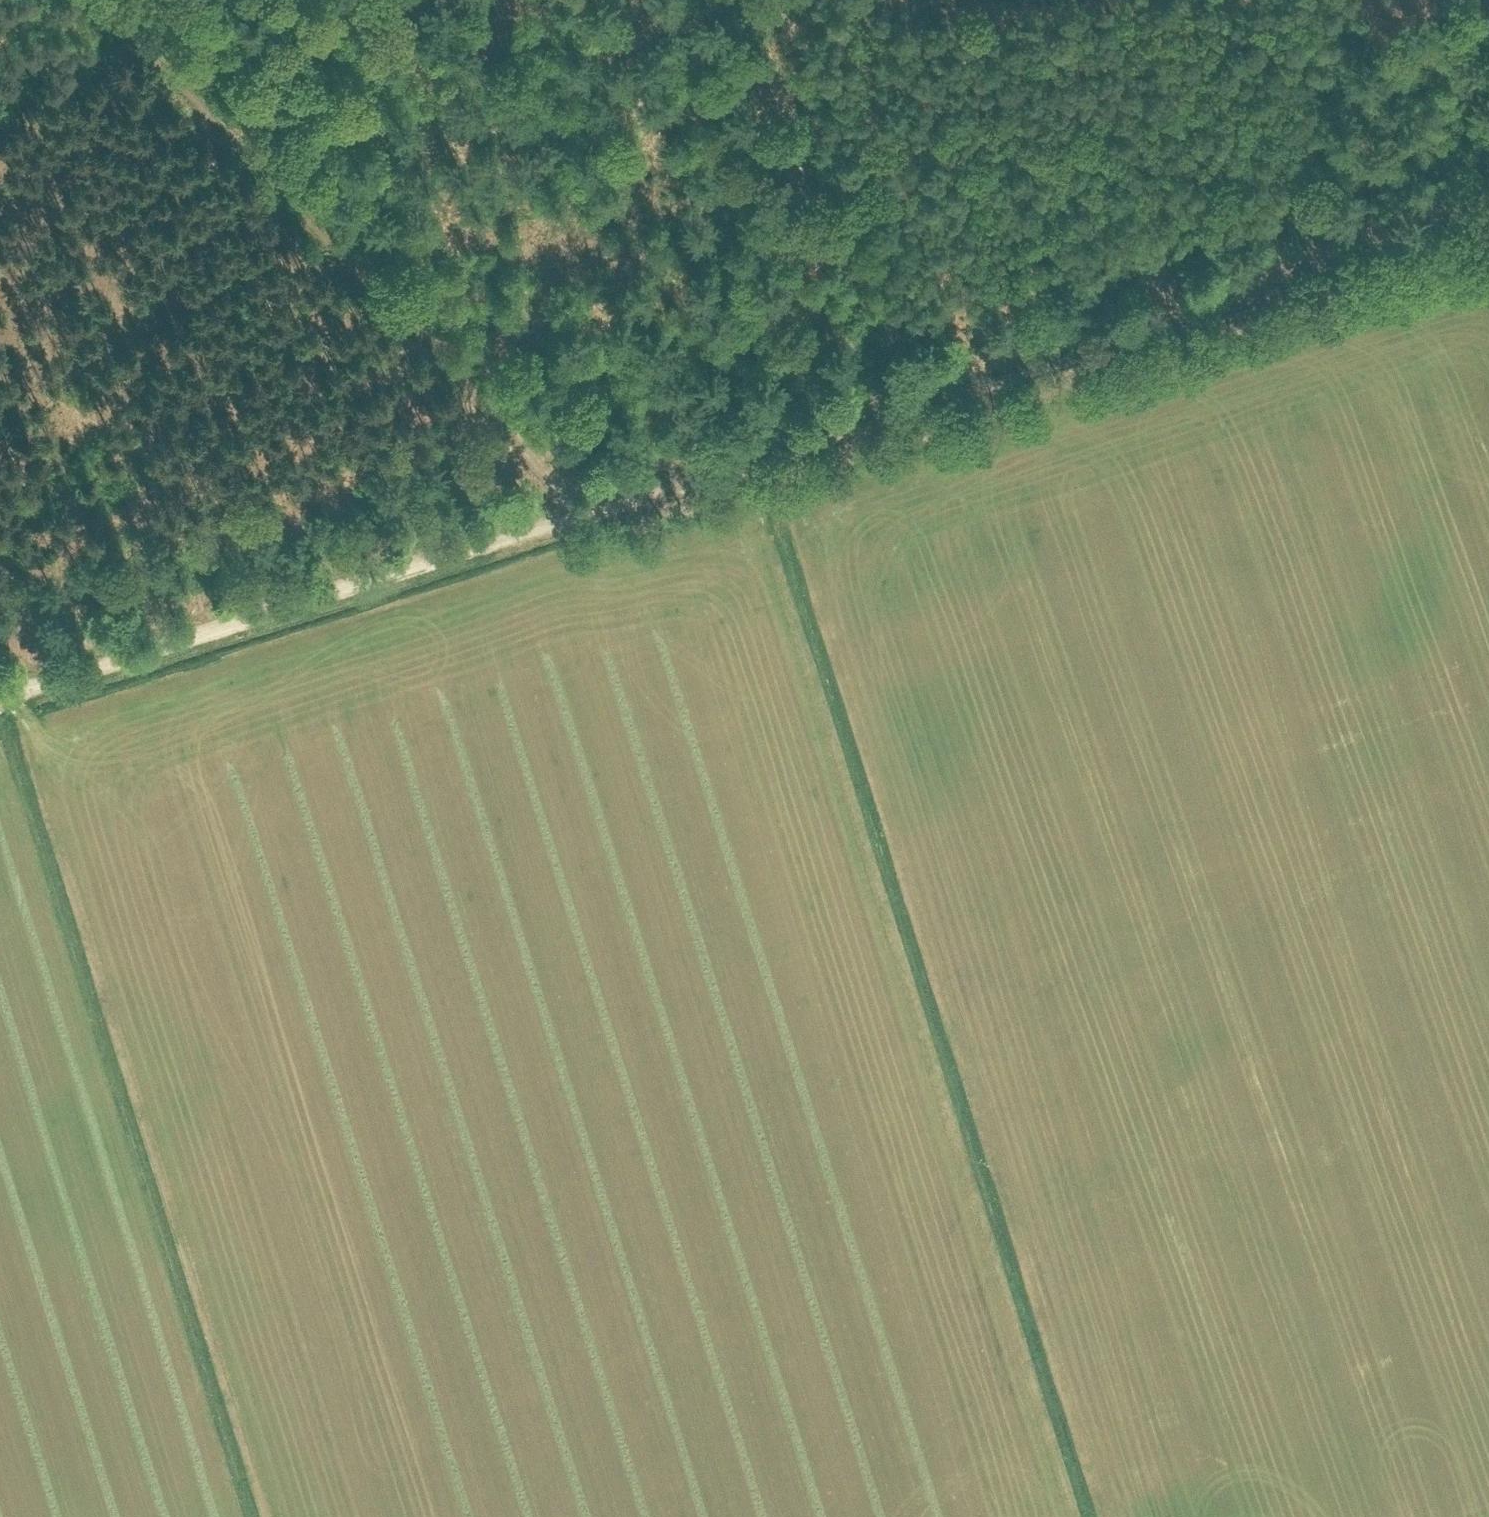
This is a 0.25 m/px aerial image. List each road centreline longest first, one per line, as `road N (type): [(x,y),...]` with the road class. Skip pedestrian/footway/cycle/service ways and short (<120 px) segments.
road 1 (track): [(0,701),(1488,220)]
road 2 (track): [(595,513),(102,0)]

